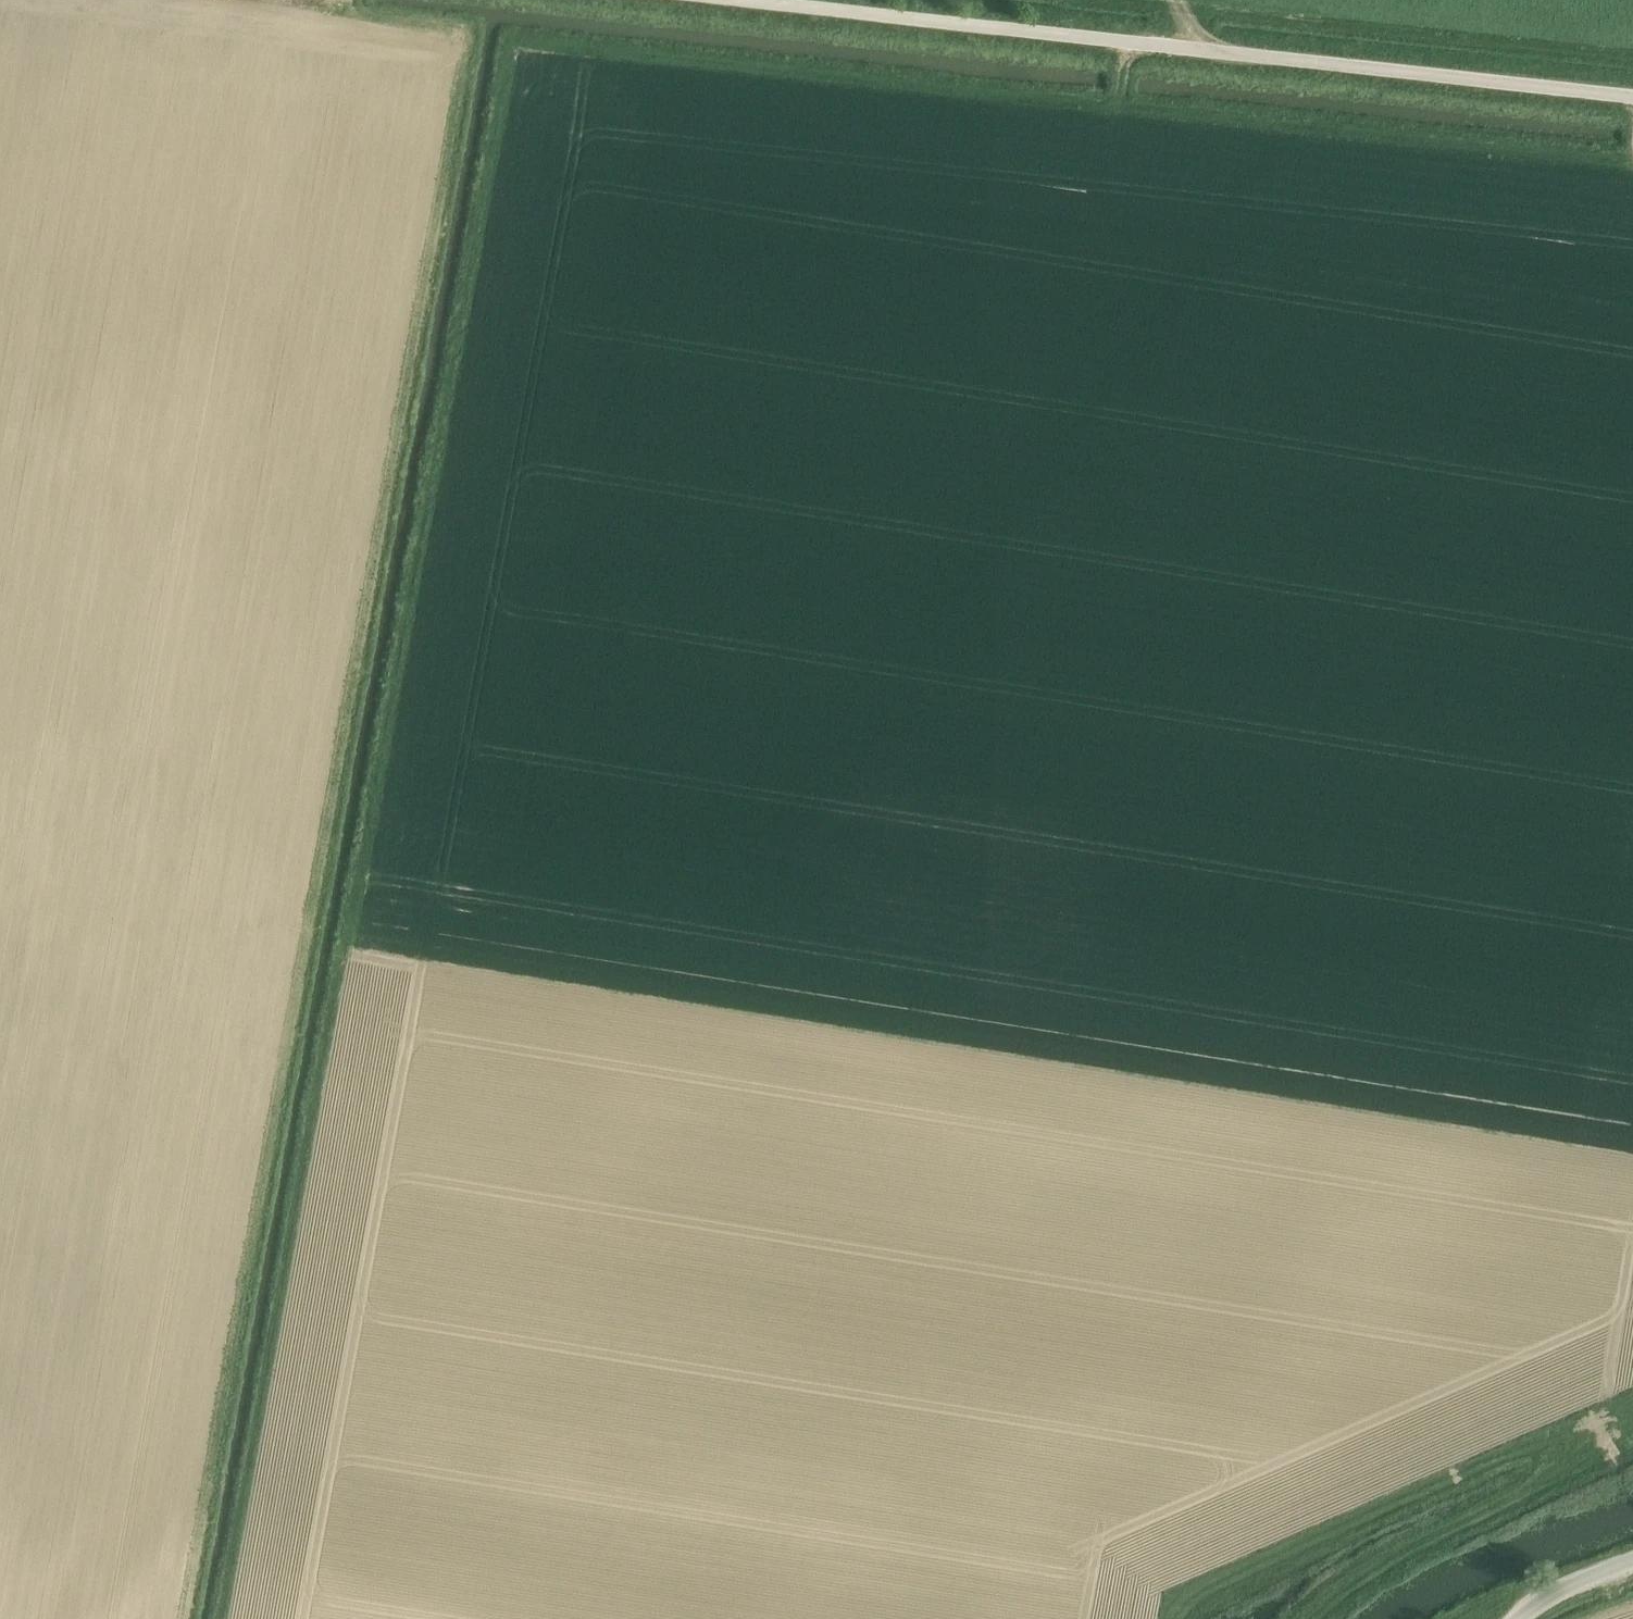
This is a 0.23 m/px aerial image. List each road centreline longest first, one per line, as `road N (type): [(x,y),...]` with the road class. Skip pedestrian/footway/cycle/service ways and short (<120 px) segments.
road 1 (track): [(723,0),(1632,98)]
road 2 (unclassified): [(1526,1618),(1582,1581),(1632,1564)]

